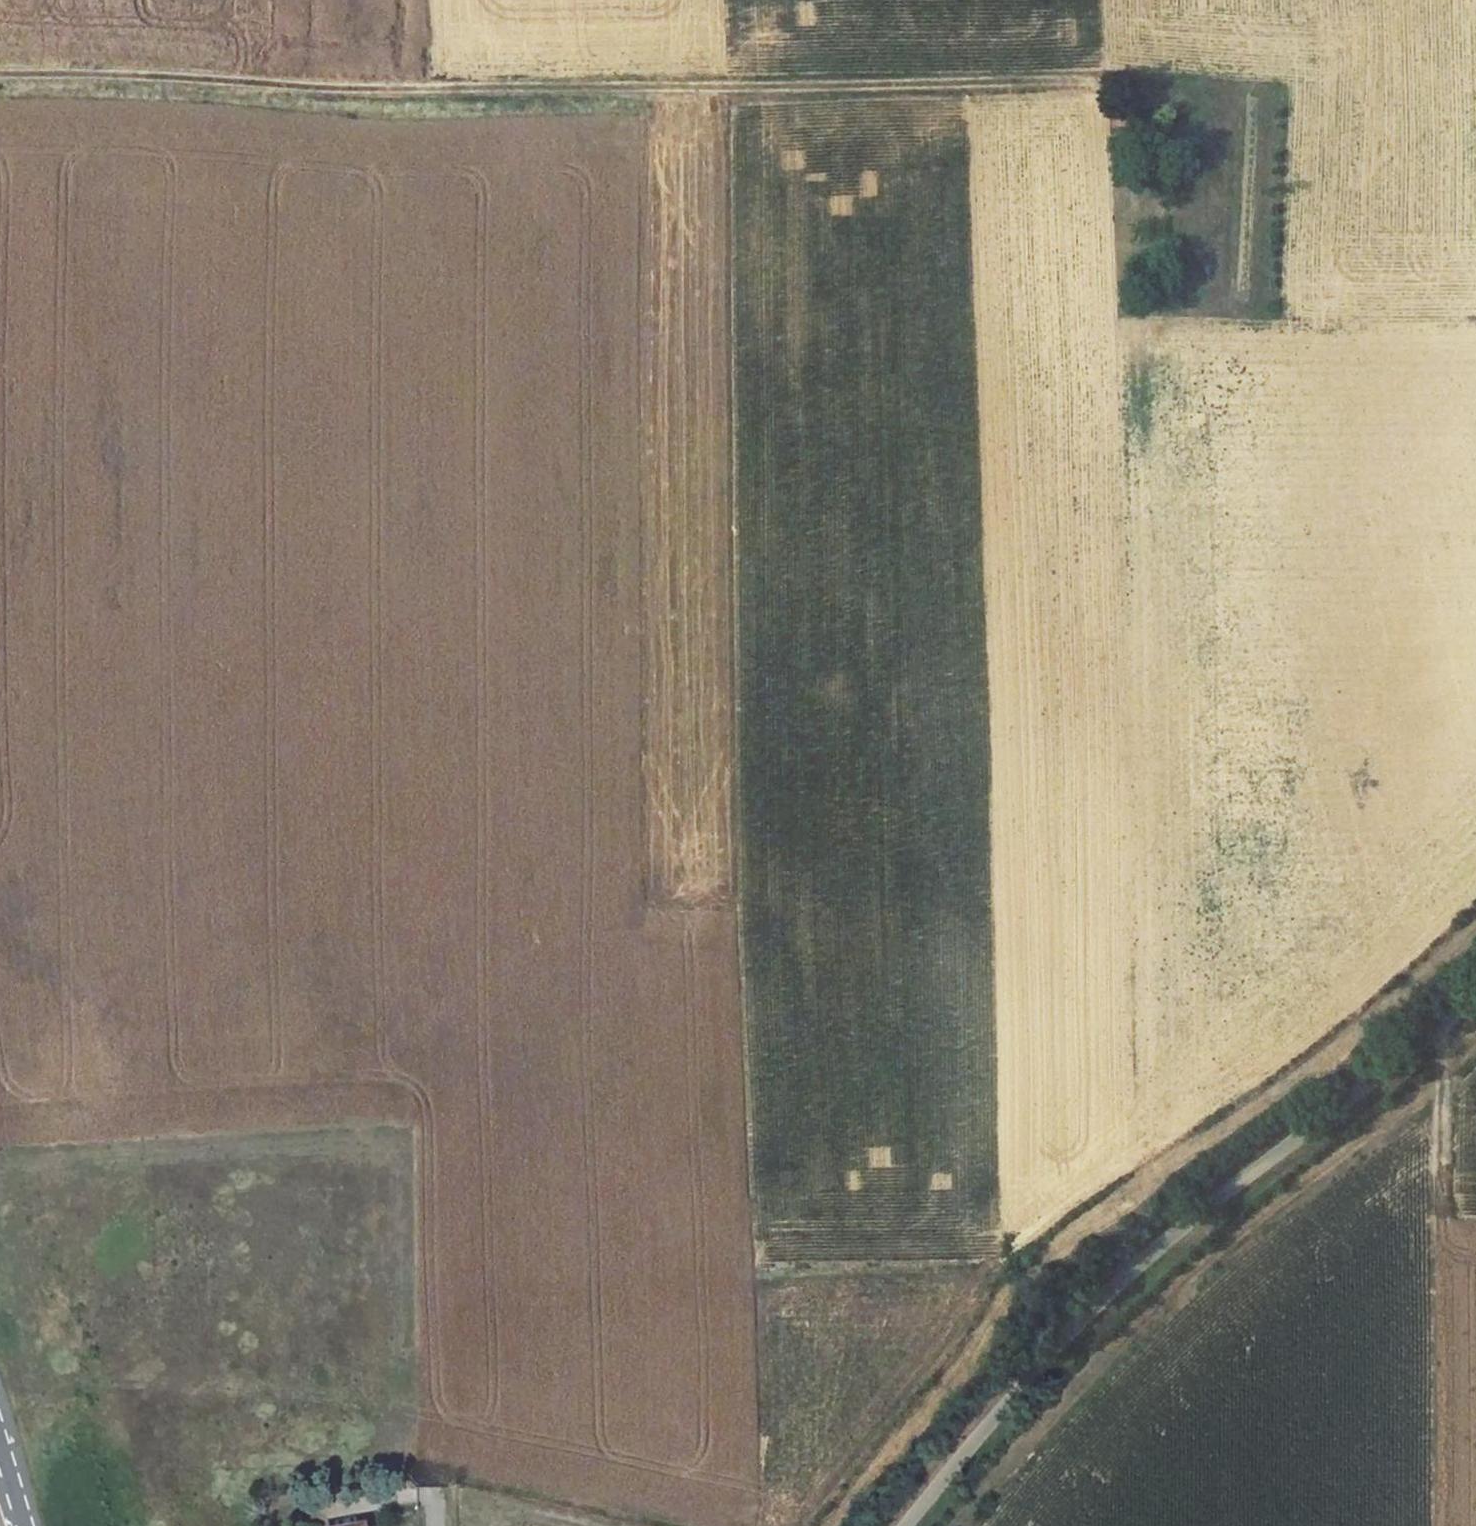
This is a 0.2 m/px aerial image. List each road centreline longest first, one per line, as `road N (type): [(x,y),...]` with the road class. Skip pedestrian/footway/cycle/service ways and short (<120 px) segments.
road 1 (unclassified): [(1475,997),(1248,1173),(1097,1312),(946,1474),(910,1525)]

